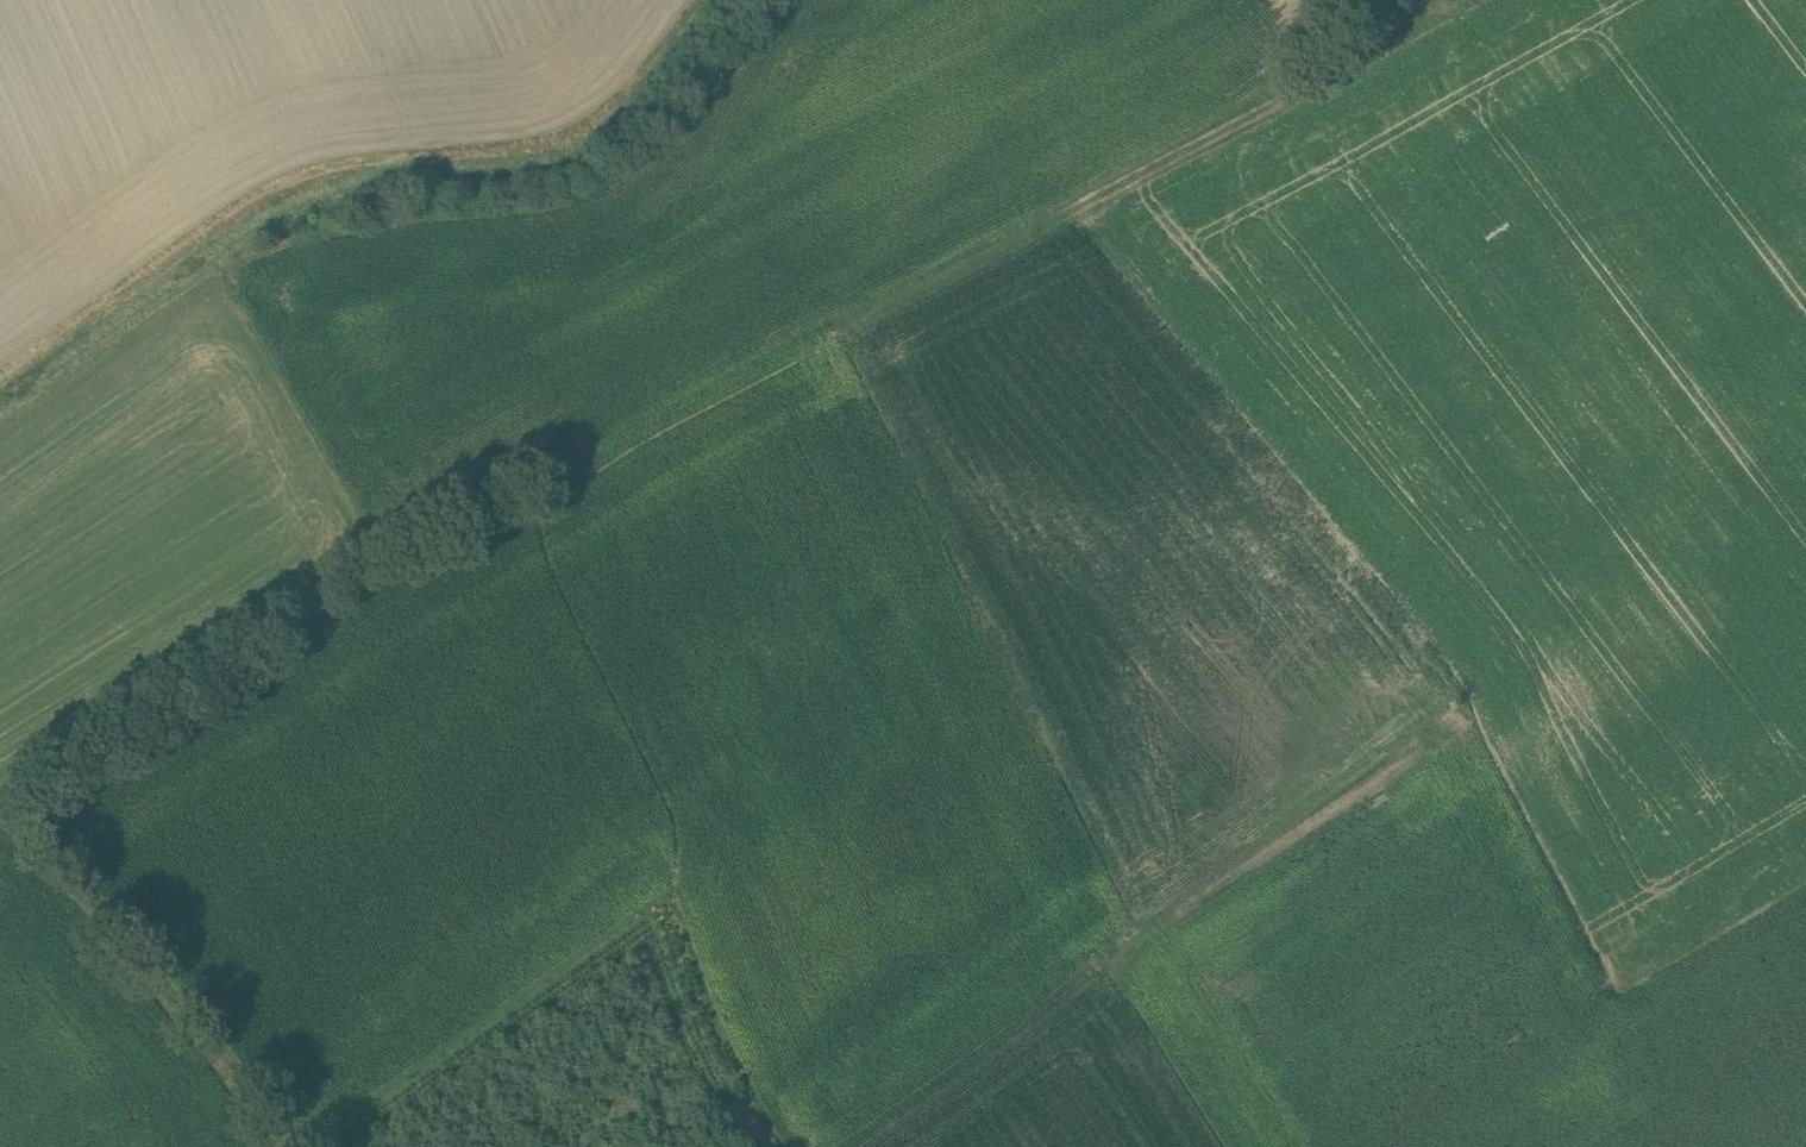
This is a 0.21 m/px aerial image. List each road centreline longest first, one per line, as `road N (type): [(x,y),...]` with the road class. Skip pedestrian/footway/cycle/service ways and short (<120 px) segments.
road 1 (track): [(840,327),(1302,85),(1375,16),(1403,0)]

